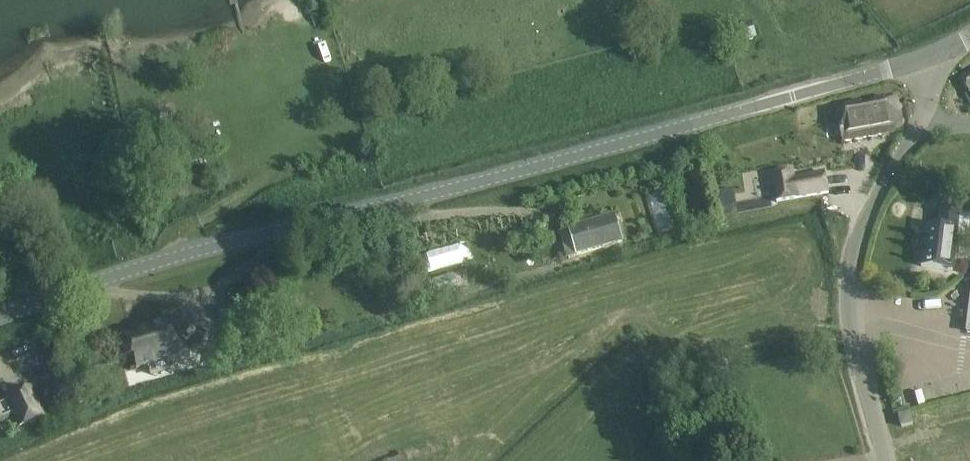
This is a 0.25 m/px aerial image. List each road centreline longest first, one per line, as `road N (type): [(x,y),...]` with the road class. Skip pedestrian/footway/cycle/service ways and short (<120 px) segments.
road 1 (tertiary): [(0,316),(183,253),(446,191),(928,57)]
road 2 (unclassified): [(883,460),(854,346),(853,259),(919,123)]

